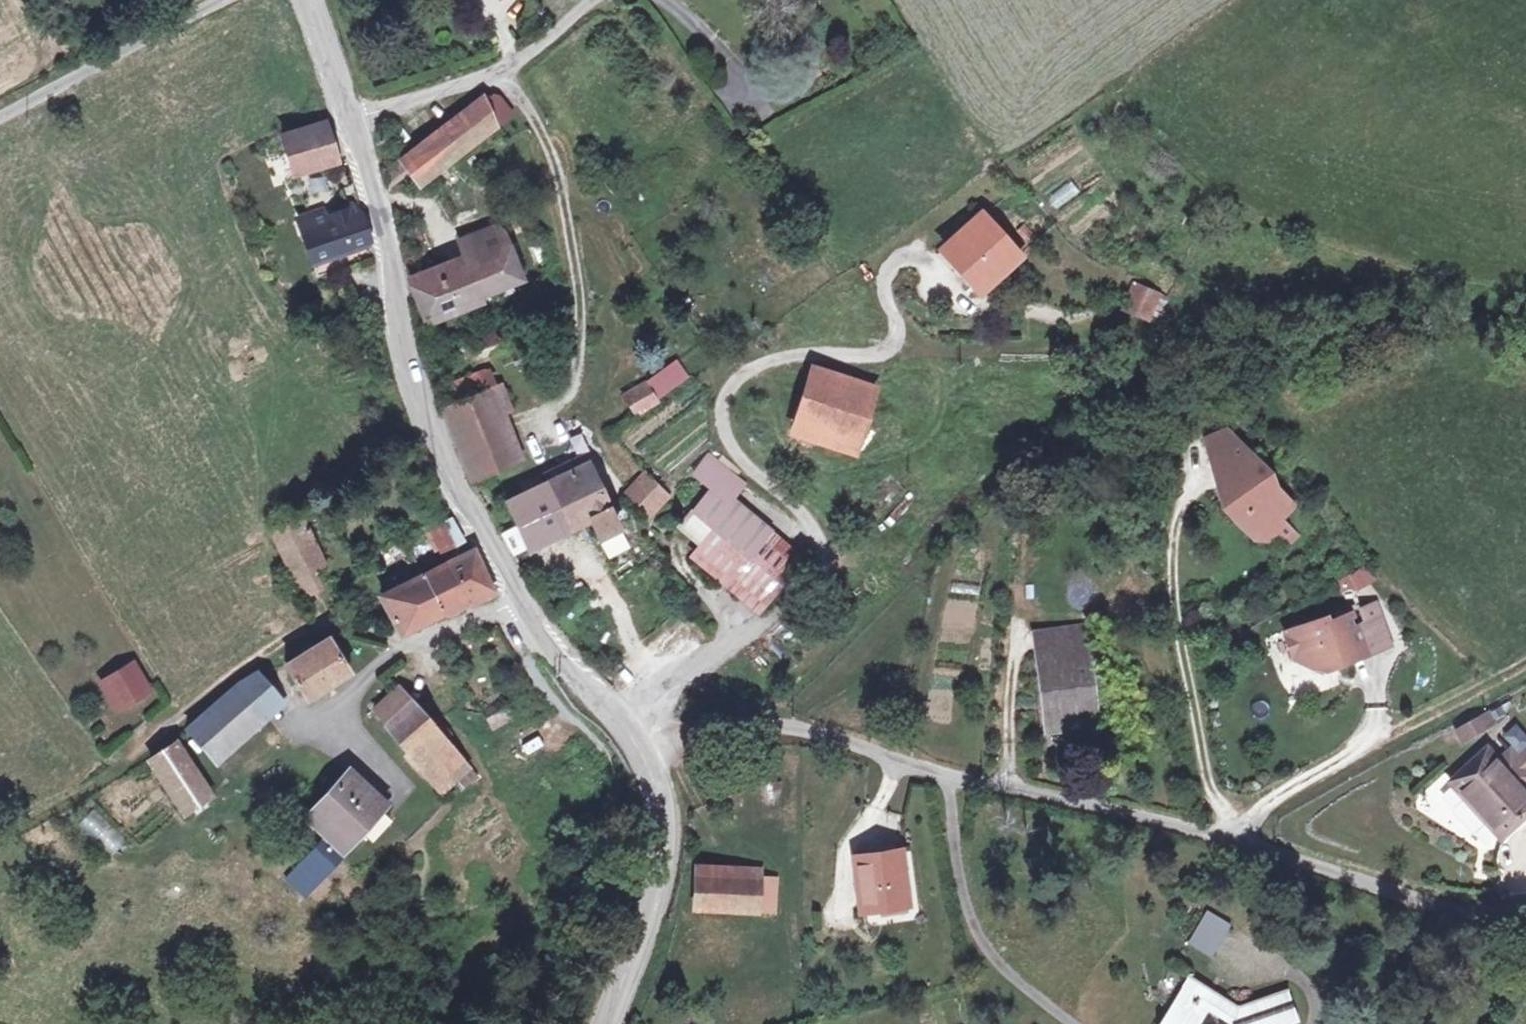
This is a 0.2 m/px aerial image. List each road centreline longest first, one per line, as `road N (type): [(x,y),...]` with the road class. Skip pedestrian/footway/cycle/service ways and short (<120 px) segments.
road 1 (residential): [(633,746),(765,725),(802,728),(1055,802),(1525,911)]
road 2 (secondary): [(352,120),(440,448),(519,594)]
road 3 (track): [(412,644),(324,625),(274,645),(101,780),(0,838)]
road 4 (track): [(538,1023),(579,953),(616,811),(614,770),(528,665),(520,640),(533,623)]
road 5 (residential): [(519,594),(412,644),(350,696),(345,726),(383,777)]
road 6 (secondary): [(633,746),(657,804),(657,884),(608,1023)]
road 7 (residential): [(352,120),(515,67),(596,0)]
road 8 (residential): [(228,0),(0,115)]
road 9 (secondary): [(519,594),(533,623),(633,746)]
road 10 (secondary): [(312,0),(352,120)]

